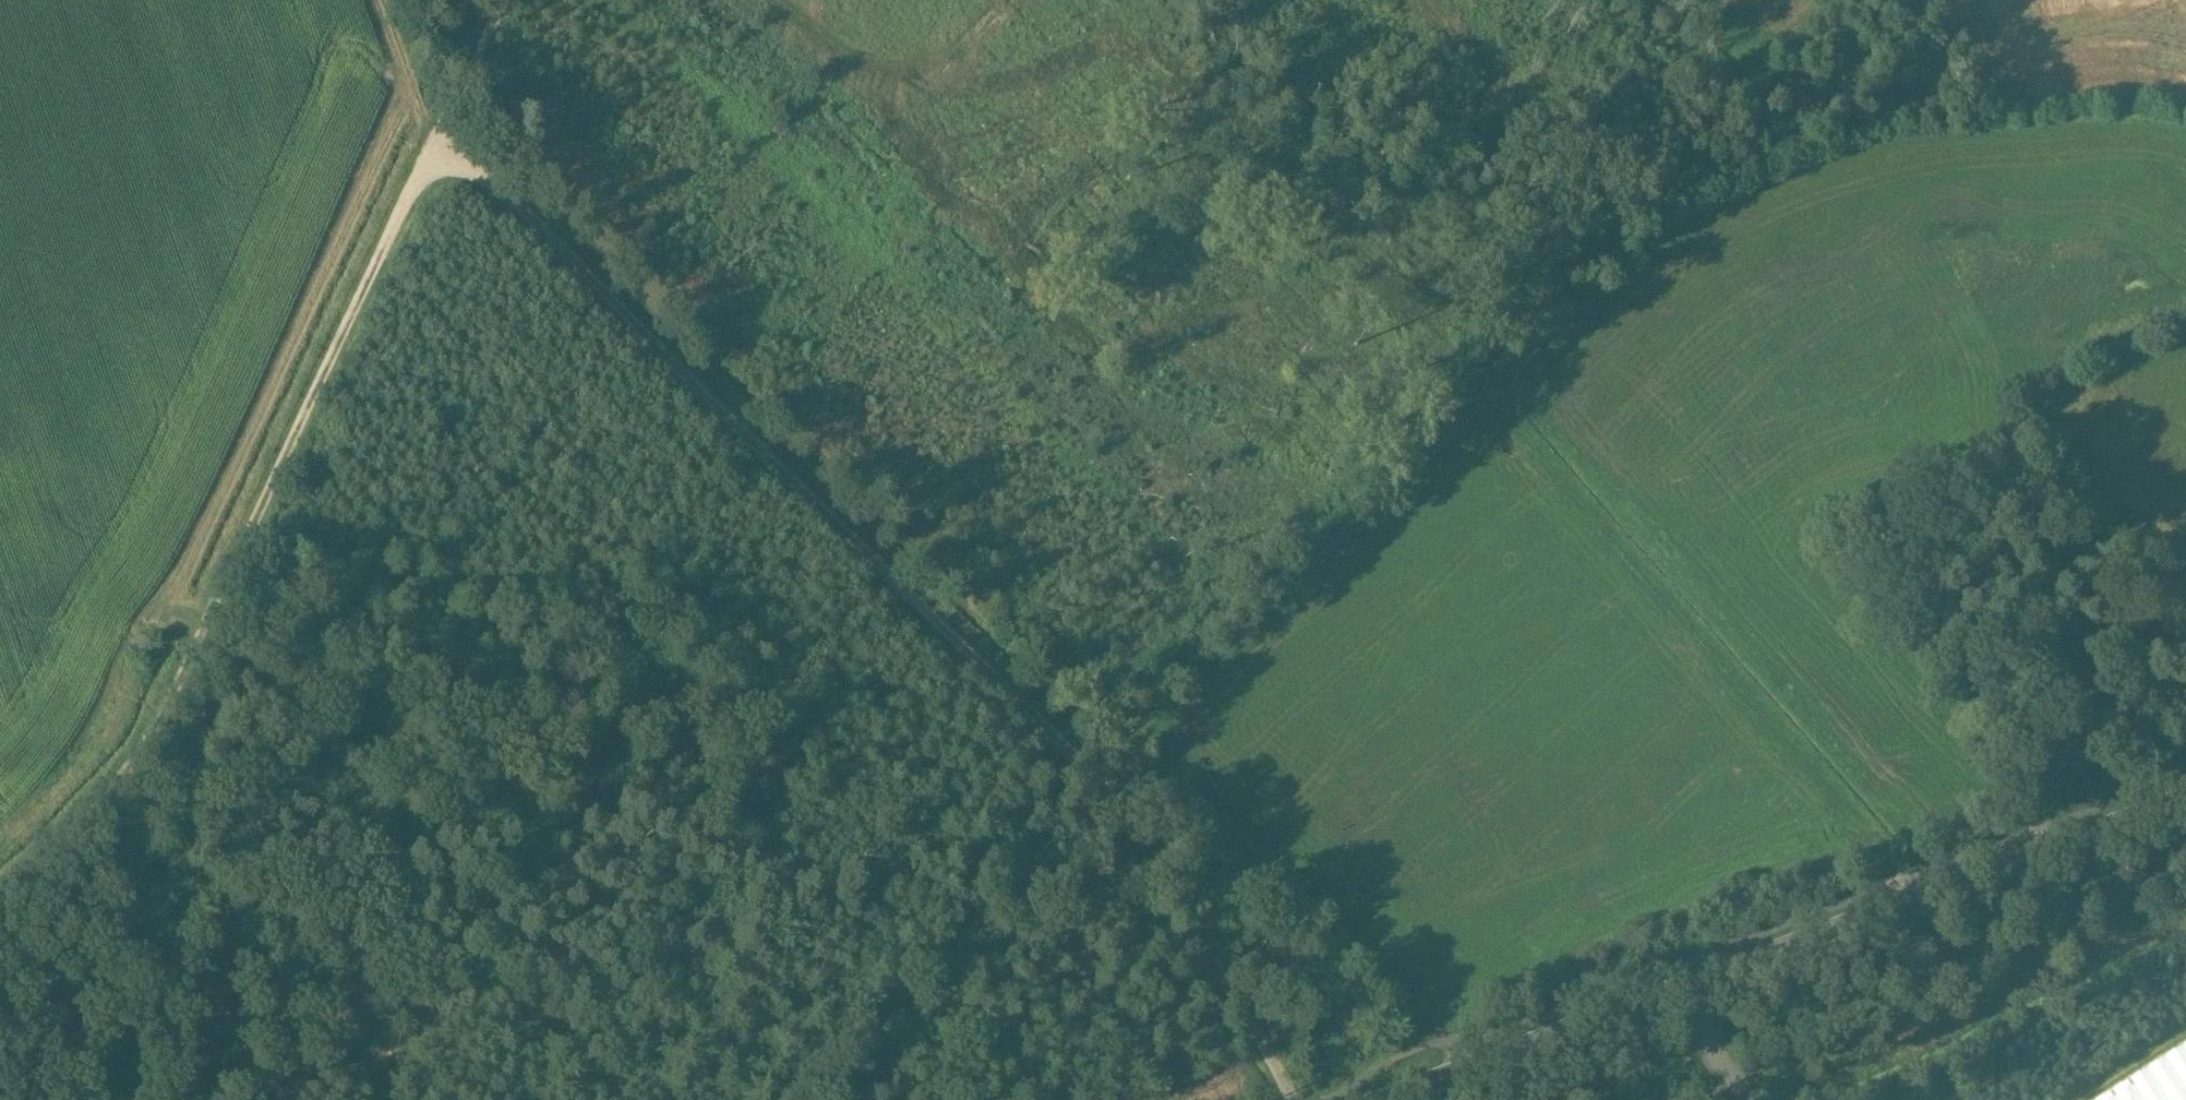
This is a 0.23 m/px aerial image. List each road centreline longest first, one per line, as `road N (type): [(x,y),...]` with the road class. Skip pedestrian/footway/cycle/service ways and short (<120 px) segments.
road 1 (track): [(432,145),(488,179),(1051,741),(1100,780),(1293,1099)]
road 2 (track): [(501,0),(150,748),(0,891)]
road 3 (unclassified): [(1374,1099),(1685,977),(2185,797)]

